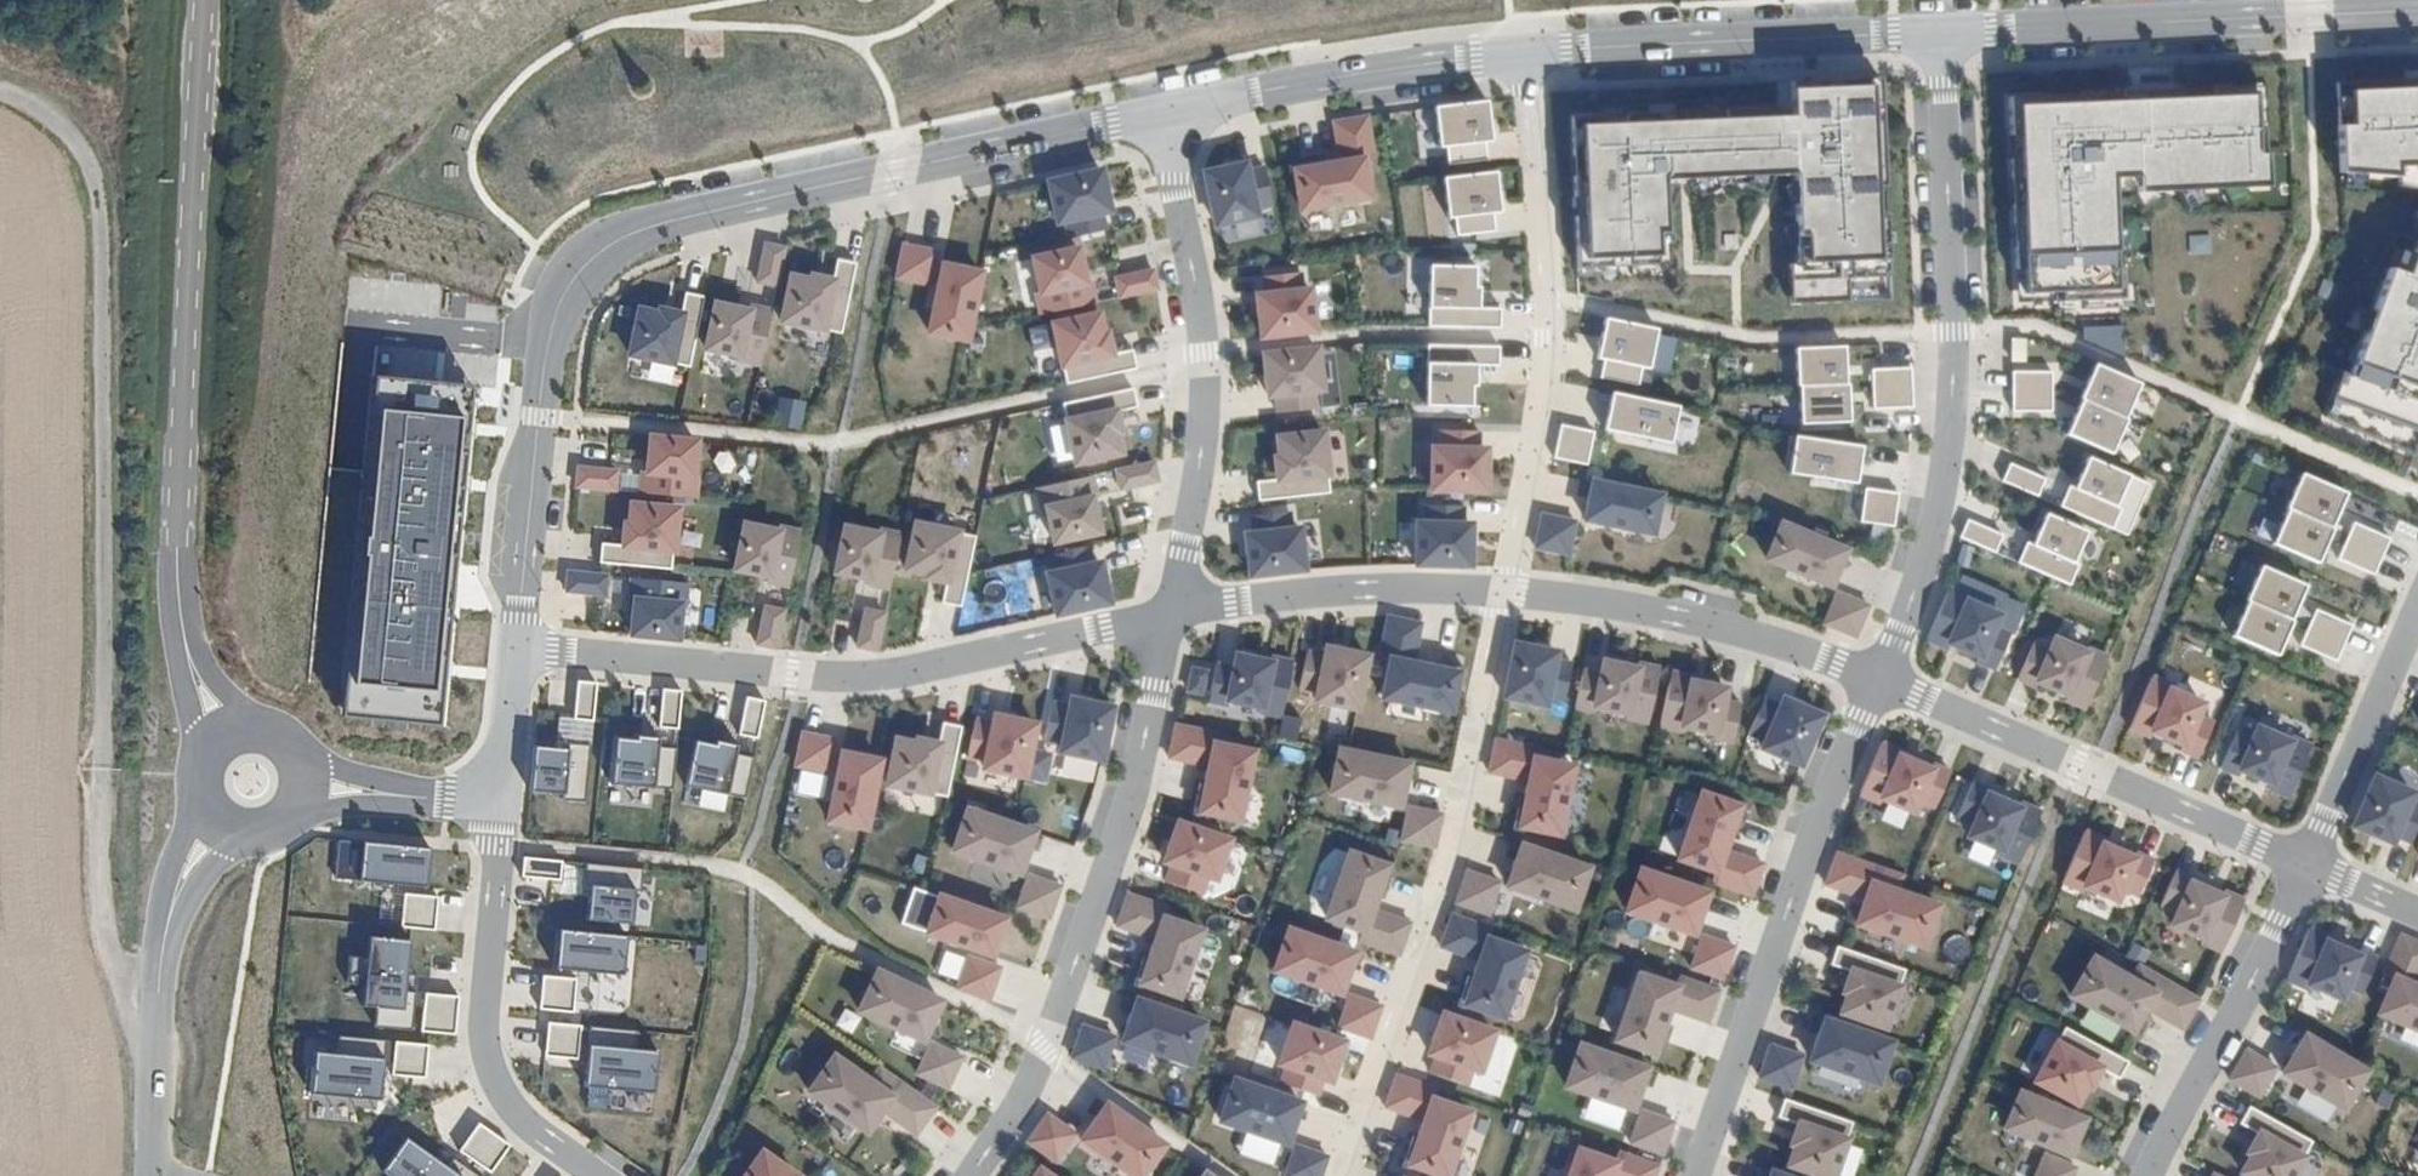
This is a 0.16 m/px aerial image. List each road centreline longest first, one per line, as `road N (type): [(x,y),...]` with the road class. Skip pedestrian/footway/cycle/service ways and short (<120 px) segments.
road 1 (track): [(154,1048),(103,933),(103,197),(69,129),(0,92)]
road 2 (residential): [(520,651),(550,334),(595,257),(671,219),(1156,113)]
road 3 (tertiary): [(208,0),(180,595),(227,737)]
road 4 (residential): [(520,651),(793,678),(866,676),(1173,613)]
road 5 (residential): [(1879,678),(1948,452),(1953,330),(1942,33)]
road 6 (residential): [(1505,591),(1450,883),(1345,1175)]
road 7 (residential): [(972,1175),(1046,1045),(1122,828),(1173,613)]
road 8 (residential): [(1524,53),(1549,305),(1541,438),(1505,591)]
road 9 (residential): [(1692,1175),(1820,806),(1879,678)]
road 10 (residential): [(1173,613),(1201,474),(1204,354),(1156,113)]
road 11 (residential): [(1942,33),(2417,11)]
road 12 (residential): [(1879,678),(2305,865)]
road 13 (residential): [(1524,53),(1942,33)]
road 14 (residential): [(501,807),(484,1030),(497,1080),(537,1131),(599,1175)]
road 15 (residential): [(1505,591),(1724,625),(1879,678)]
road 16 (residential): [(1156,113),(1349,74),(1524,53)]
road 17 (residential): [(2305,865),(2149,1175)]
road 18 (residential): [(1173,613),(1329,592),(1505,591)]
road 19 (residential): [(2417,606),(2305,865)]
road 20 (tertiary): [(150,1151),(154,1048),(179,911)]
road 21 (residential): [(302,789),(501,807)]
road 22 (residential): [(501,807),(520,651)]
road 23 (residential): [(2305,865),(2417,915)]

